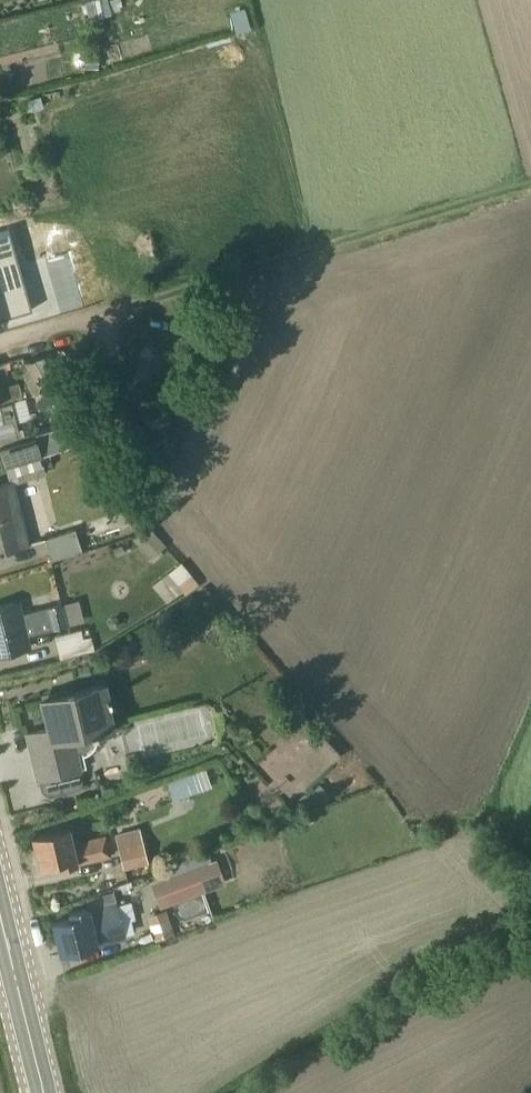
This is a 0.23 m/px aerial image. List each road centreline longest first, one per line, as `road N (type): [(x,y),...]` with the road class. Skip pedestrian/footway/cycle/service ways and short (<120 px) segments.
road 1 (track): [(530,186),(0,337)]
road 2 (secondary): [(44,1092),(0,914)]

